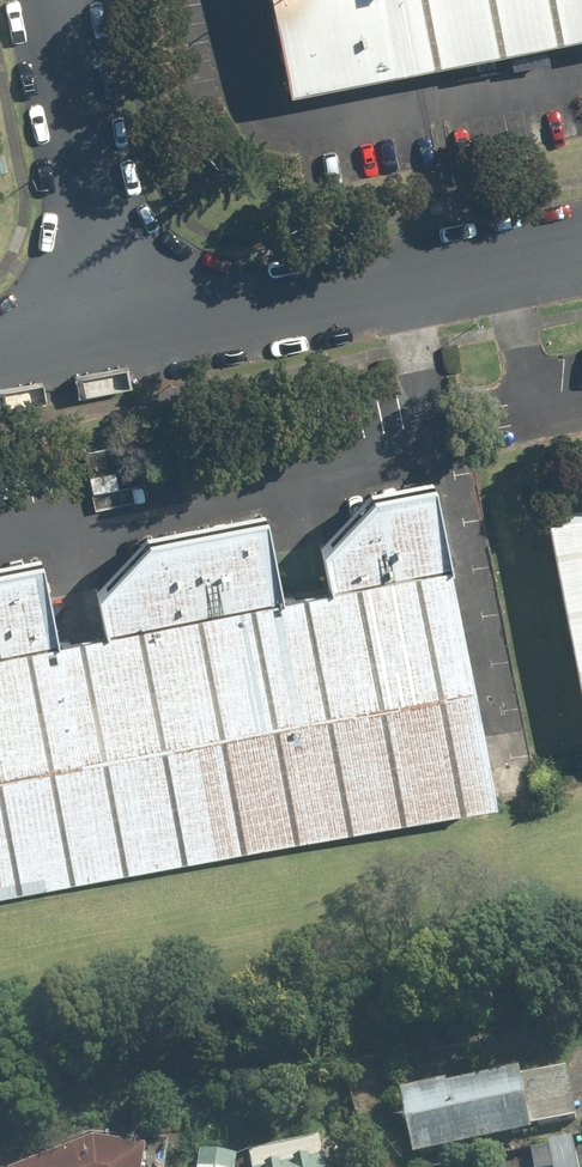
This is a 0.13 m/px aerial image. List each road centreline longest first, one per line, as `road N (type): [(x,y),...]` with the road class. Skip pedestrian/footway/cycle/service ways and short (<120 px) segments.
road 1 (unclassified): [(121,324),(581,233)]
road 2 (unclassified): [(121,324),(58,0)]
road 3 (unclassified): [(0,348),(121,324)]

